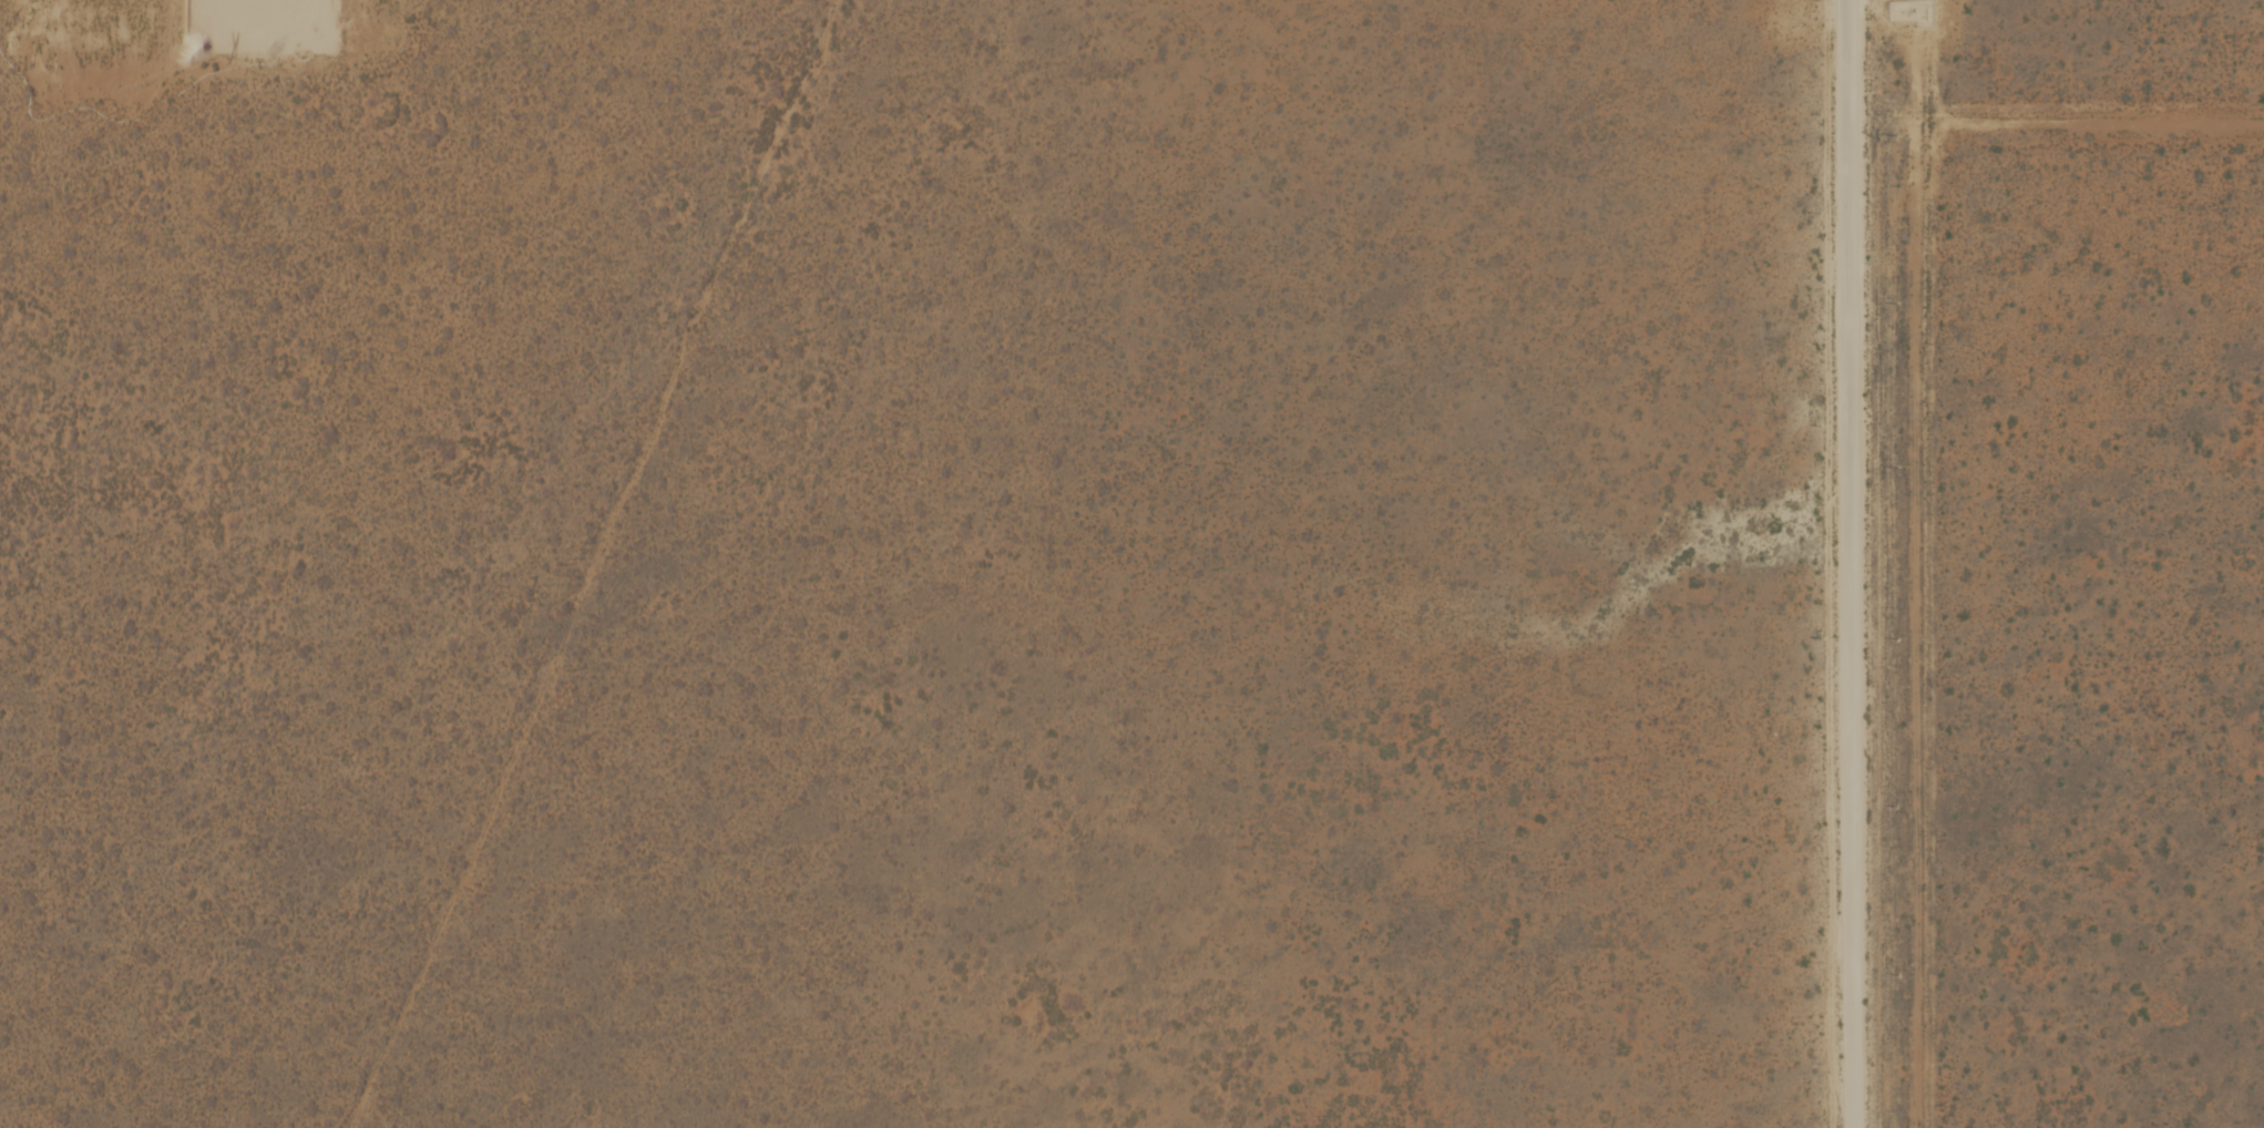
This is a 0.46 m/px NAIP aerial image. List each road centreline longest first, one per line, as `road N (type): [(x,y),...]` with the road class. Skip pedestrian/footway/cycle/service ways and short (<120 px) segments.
road 1 (residential): [(1844,0),(1854,1127)]

